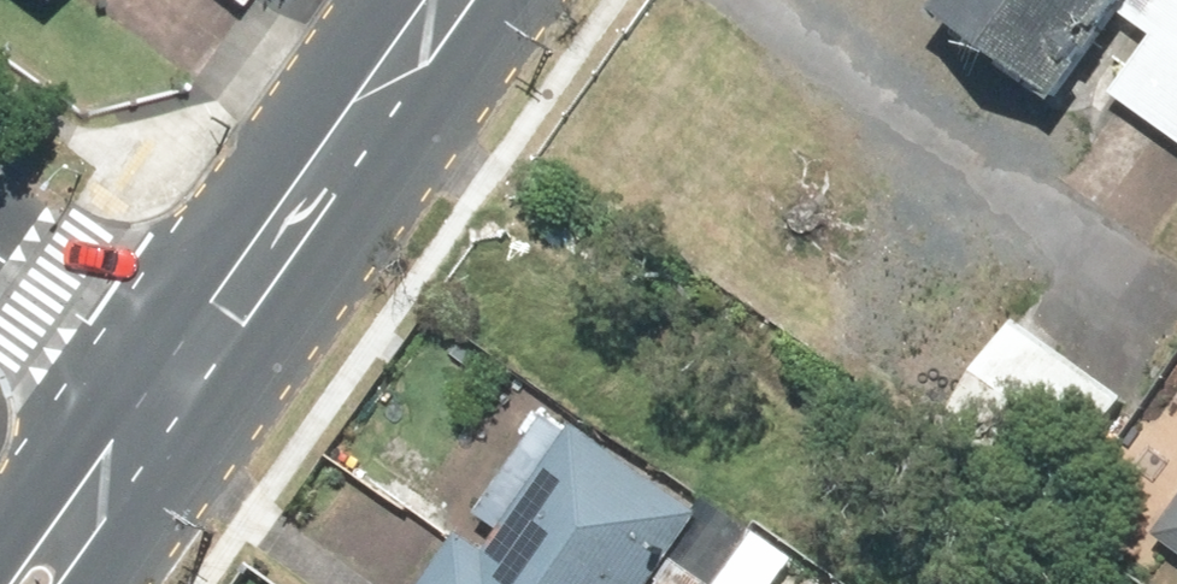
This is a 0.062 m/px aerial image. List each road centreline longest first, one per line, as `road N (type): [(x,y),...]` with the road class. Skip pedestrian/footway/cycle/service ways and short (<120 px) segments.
road 1 (secondary): [(170,386),(445,0)]
road 2 (secondary): [(30,583),(170,386)]
road 3 (tertiary): [(170,386),(0,265)]

